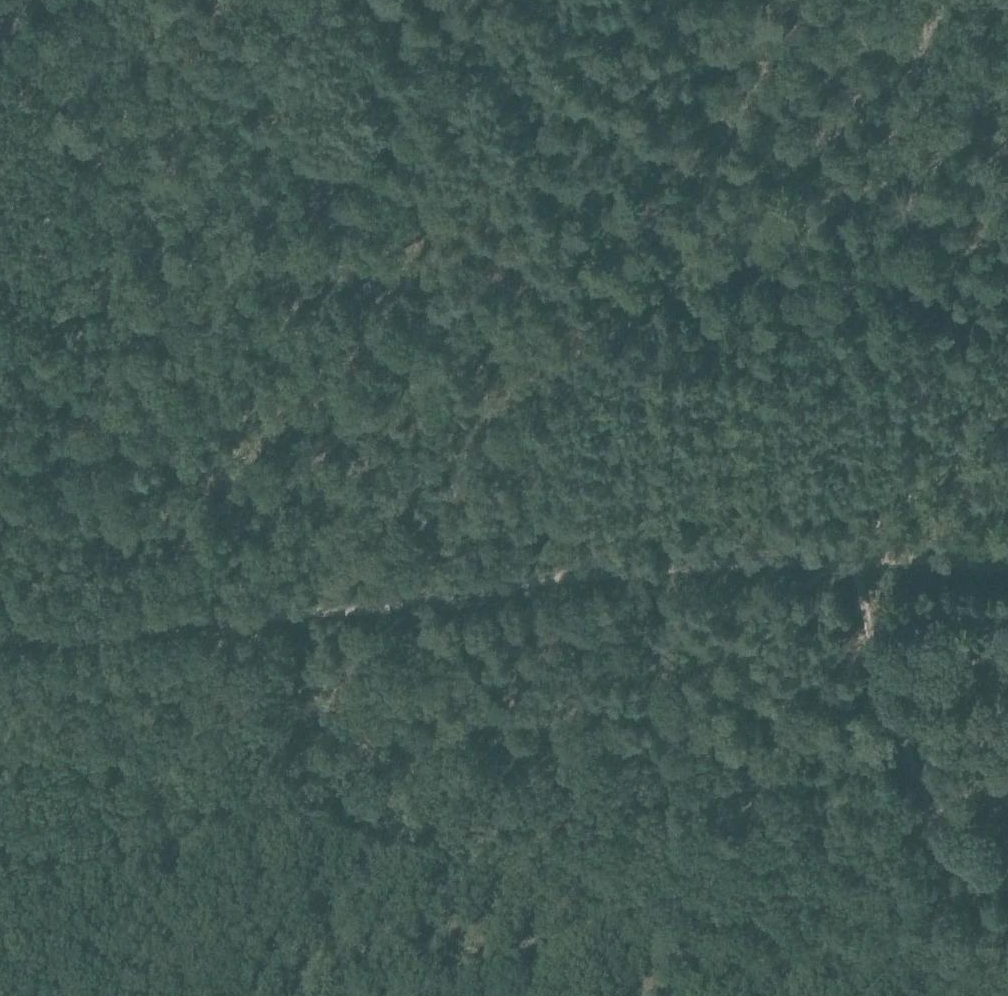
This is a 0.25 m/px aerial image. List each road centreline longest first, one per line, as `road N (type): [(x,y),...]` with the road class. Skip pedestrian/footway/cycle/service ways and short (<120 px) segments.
road 1 (track): [(833,564),(620,566),(280,620),(0,642)]
road 2 (track): [(922,995),(944,895),(920,799),(868,690),(833,564)]
road 3 (track): [(1007,560),(833,564)]

